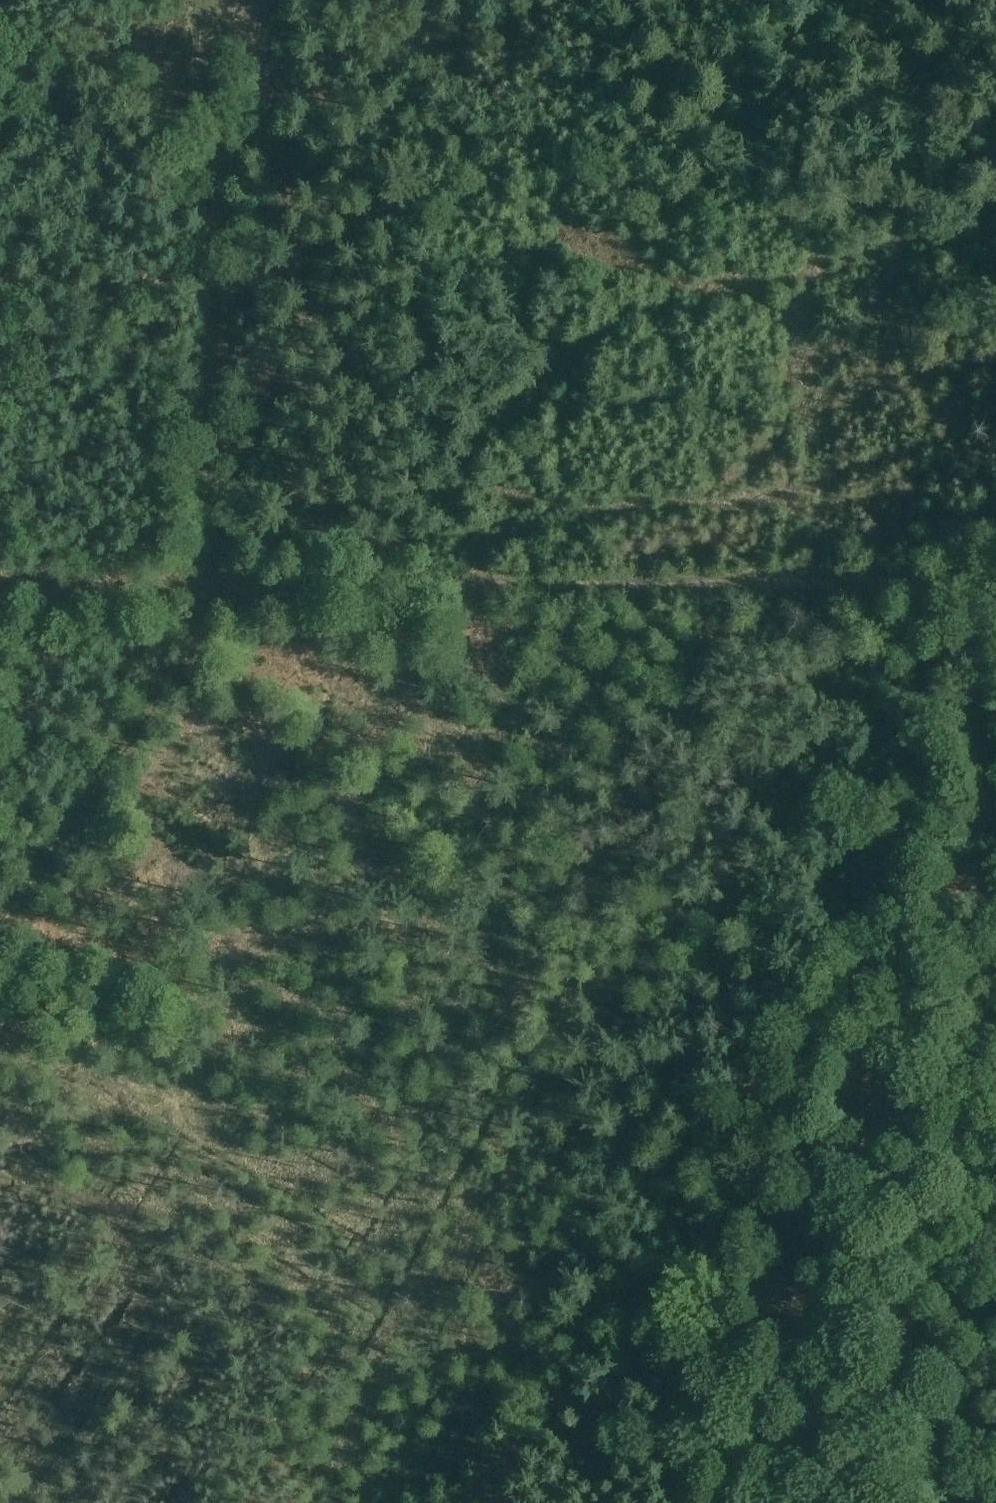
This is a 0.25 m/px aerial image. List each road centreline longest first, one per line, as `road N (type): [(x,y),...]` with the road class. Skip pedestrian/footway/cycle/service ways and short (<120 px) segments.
road 1 (track): [(995,581),(0,584)]
road 2 (track): [(218,0),(224,583)]
road 3 (track): [(0,917),(235,583)]

